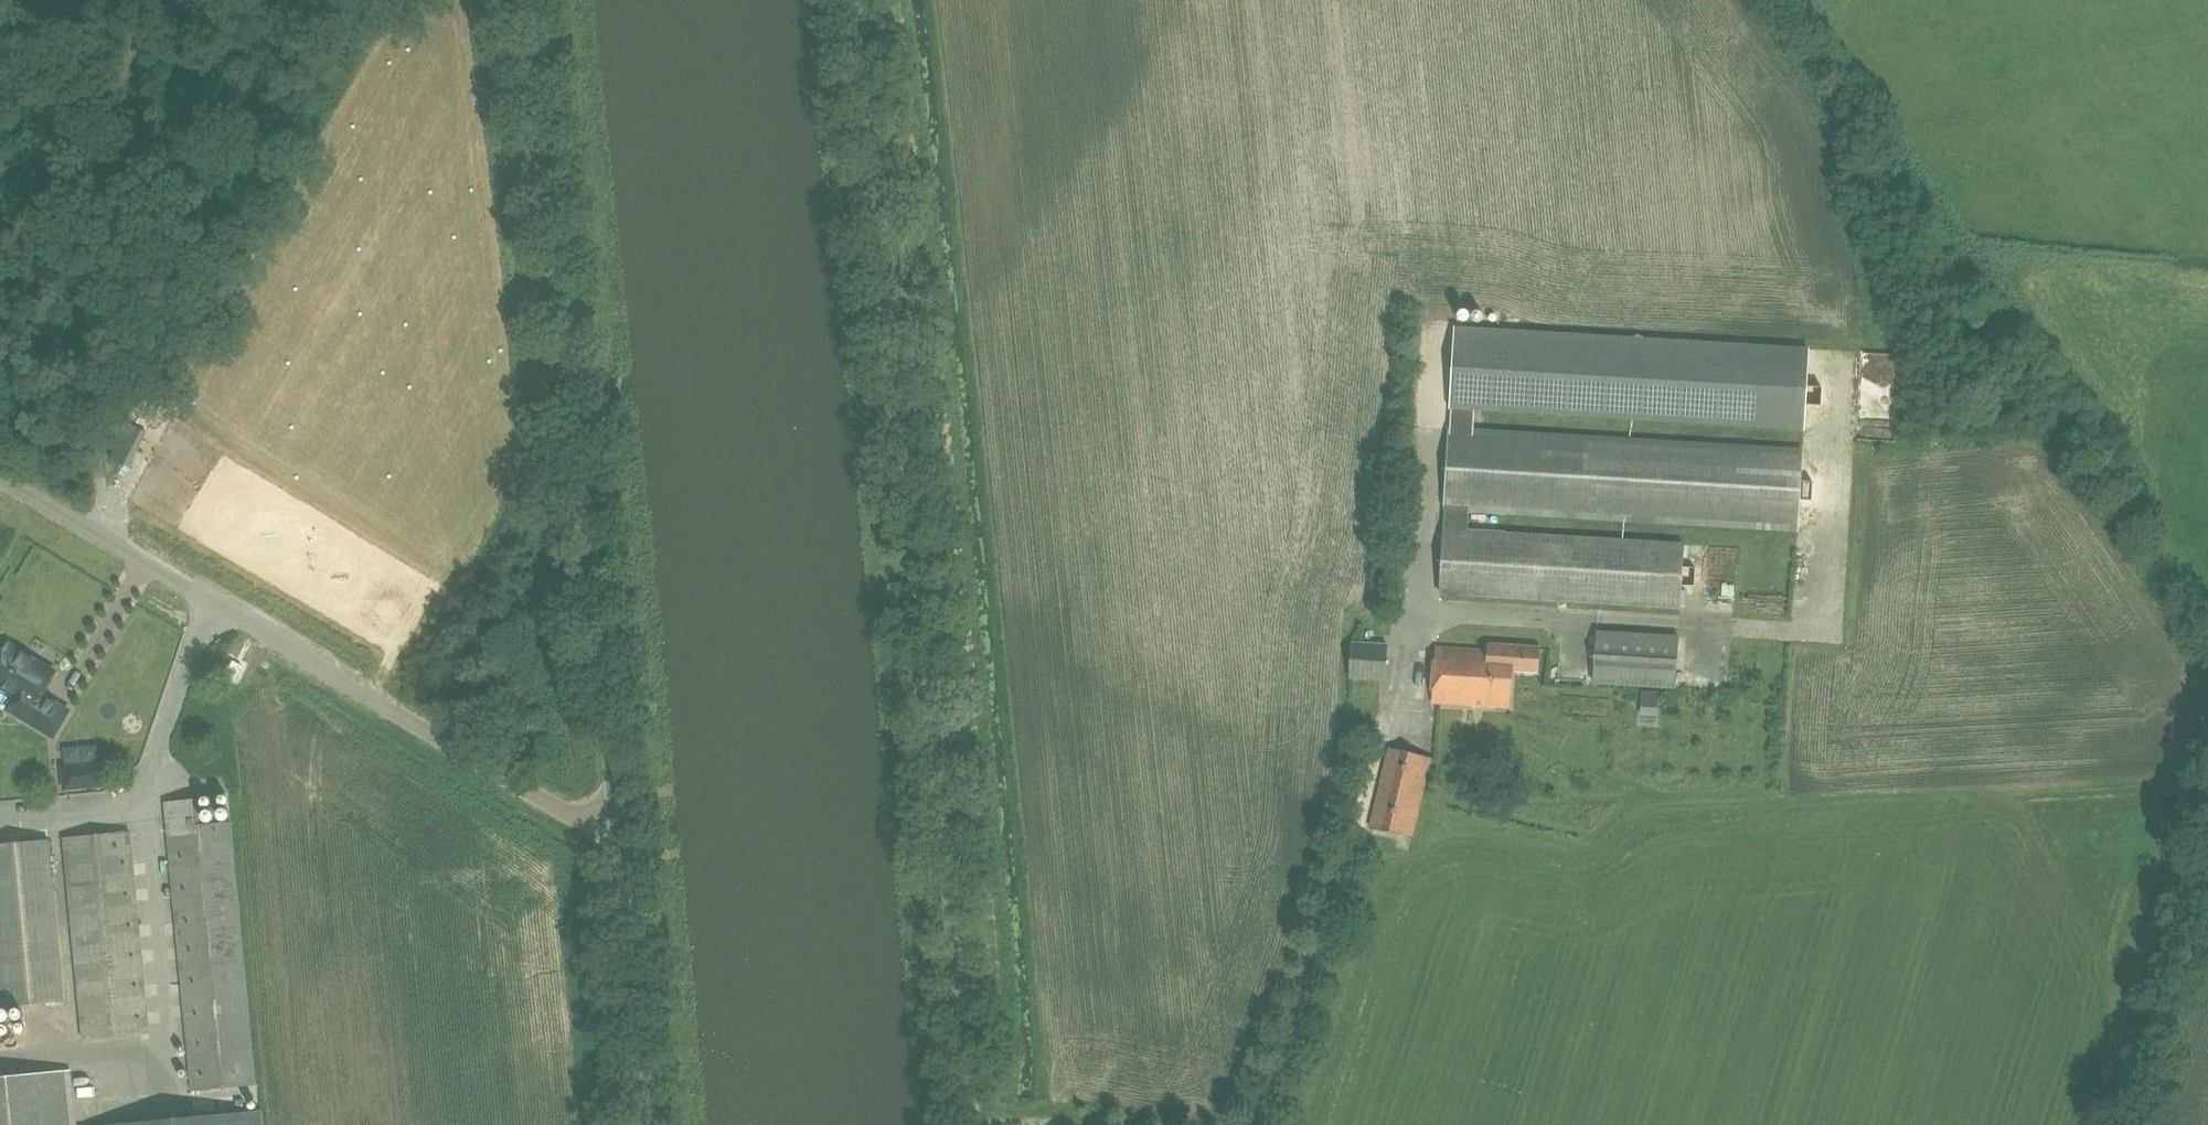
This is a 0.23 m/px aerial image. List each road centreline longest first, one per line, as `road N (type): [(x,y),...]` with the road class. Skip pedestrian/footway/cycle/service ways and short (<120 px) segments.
road 1 (unclassified): [(973,1124),(854,0)]
road 2 (unclassified): [(616,817),(530,0)]
road 3 (unclassified): [(616,817),(559,813),(0,479)]
road 4 (unclassified): [(642,1124),(616,817)]

